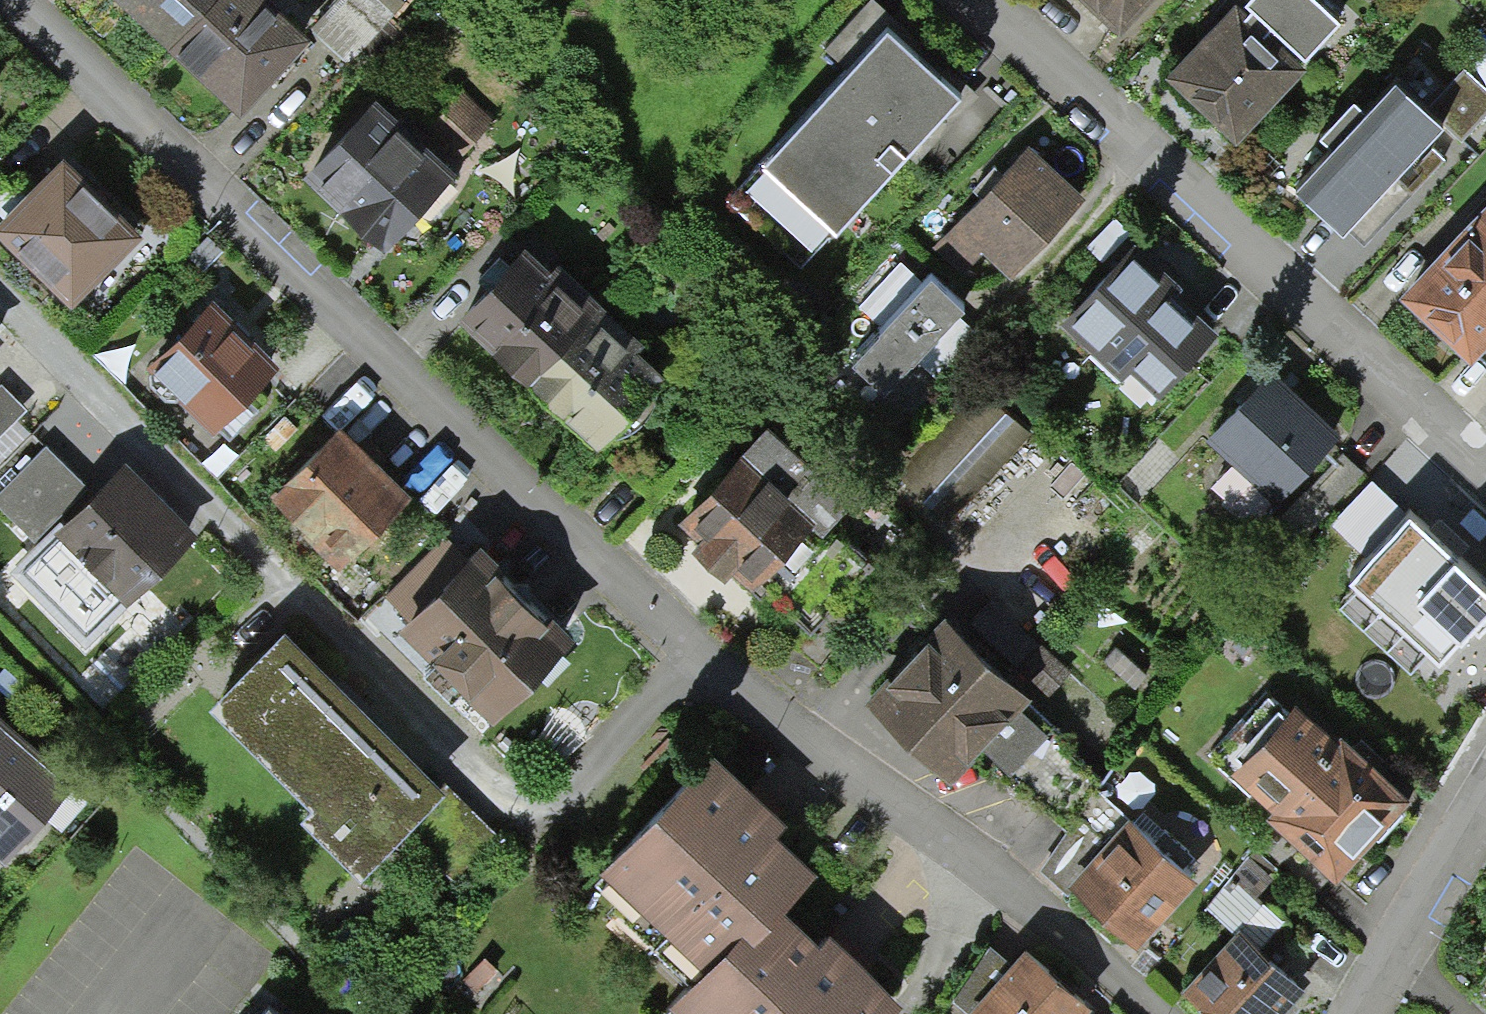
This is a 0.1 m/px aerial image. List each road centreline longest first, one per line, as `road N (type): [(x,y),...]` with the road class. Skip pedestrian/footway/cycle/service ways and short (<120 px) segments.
road 1 (residential): [(0,295),(526,800),(556,801),(695,653)]
road 2 (residential): [(11,0),(695,653)]
road 3 (residential): [(988,0),(1485,470)]
road 4 (residential): [(695,653),(1059,928),(1149,1013)]
road 5 (residential): [(1485,794),(1353,1013)]

